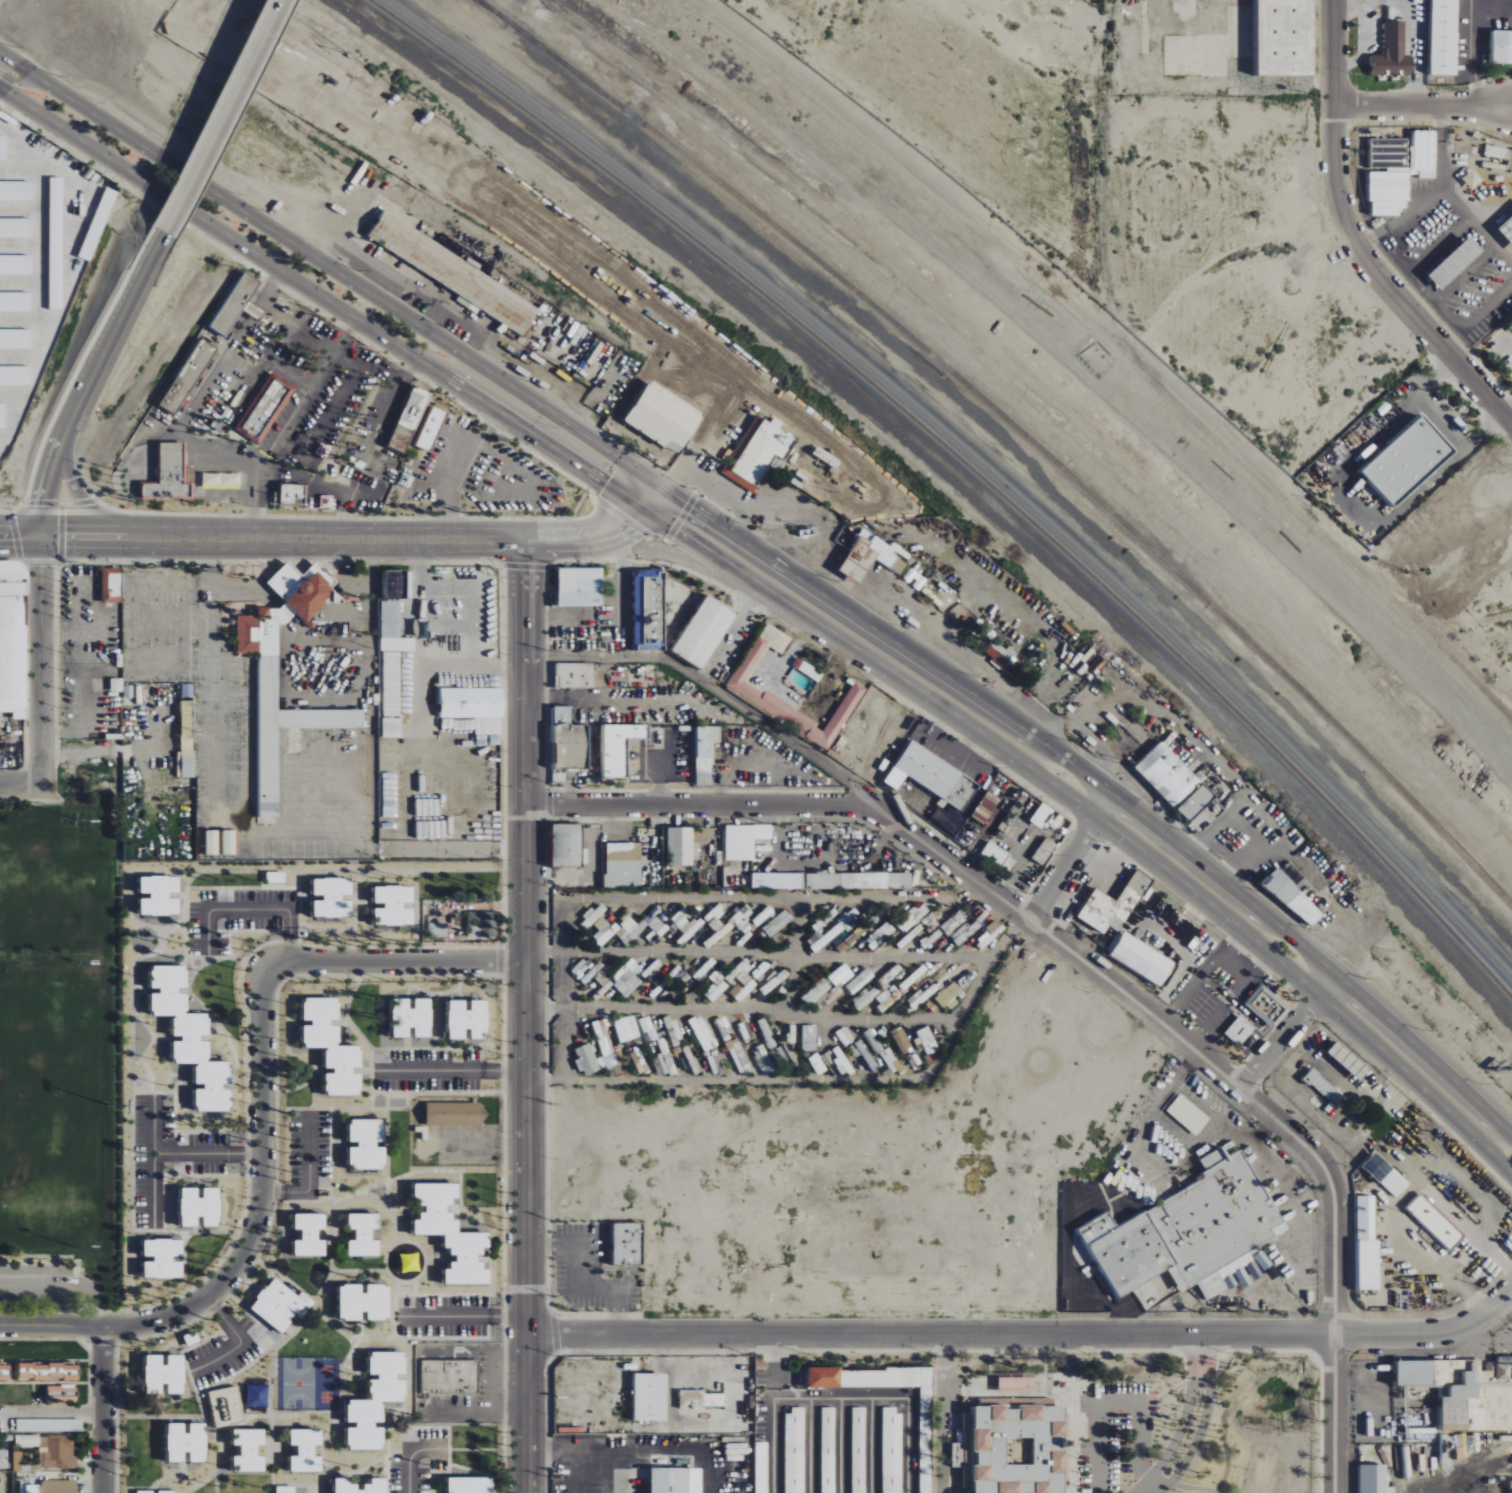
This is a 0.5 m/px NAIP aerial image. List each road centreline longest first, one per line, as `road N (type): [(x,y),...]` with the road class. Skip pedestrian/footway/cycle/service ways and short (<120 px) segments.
road 1 (residential): [(1031,921),(962,894),(571,891),(560,945),(564,1076),(915,1077),(954,1009)]
road 2 (residential): [(525,1333),(1379,1332),(1489,1315),(1511,1291)]
road 3 (tertiary): [(525,540),(522,1492)]
road 4 (residential): [(522,798),(861,804),(1031,921),(1333,1161)]
road 5 (primary): [(621,461),(0,54)]
road 6 (primary): [(0,88),(607,483)]
road 7 (primary): [(1511,1136),(1269,918),(1069,762)]
road 8 (residential): [(564,1004),(954,1009),(990,952),(1031,921)]
road 9 (residential): [(1511,422),(1355,244),(1335,193),(1330,0)]
road 10 (primary): [(679,530),(1079,802)]
road 11 (primary): [(525,540),(65,536)]
road 12 (primary): [(1069,762),(1037,753),(686,518)]
road 13 (primary): [(1069,762),(692,508)]
road 14 (residential): [(270,973),(261,997),(261,1193),(248,1243),(229,1273),(189,1306),(162,1319),(102,1325)]
road 15 (residential): [(990,952),(560,945)]
road 16 (residential): [(1333,1161),(1331,1492)]
road 17 (primary): [(1098,817),(1303,980)]
road 18 (primary): [(165,234),(279,0)]
road 19 (primary): [(1321,995),(1511,1172)]
road 20 (residential): [(525,955),(295,962),(270,973)]
road 21 (primary): [(1511,1145),(1348,1001),(1321,995)]
road 22 (primary): [(404,351),(457,371),(613,474)]
road 23 (primary): [(1295,941),(1263,928),(1119,814),(1098,817)]
road 24 (primary): [(165,234),(60,448)]
road 25 (residential): [(43,784),(41,571)]
road 26 (residential): [(1331,99),(1511,103)]
road 27 (residential): [(102,1325),(102,1492)]
road 28 (residential): [(1239,1090),(1321,995)]
road 29 (residential): [(1031,921),(1098,817)]
road 30 (primary): [(134,537),(84,503),(60,448)]

